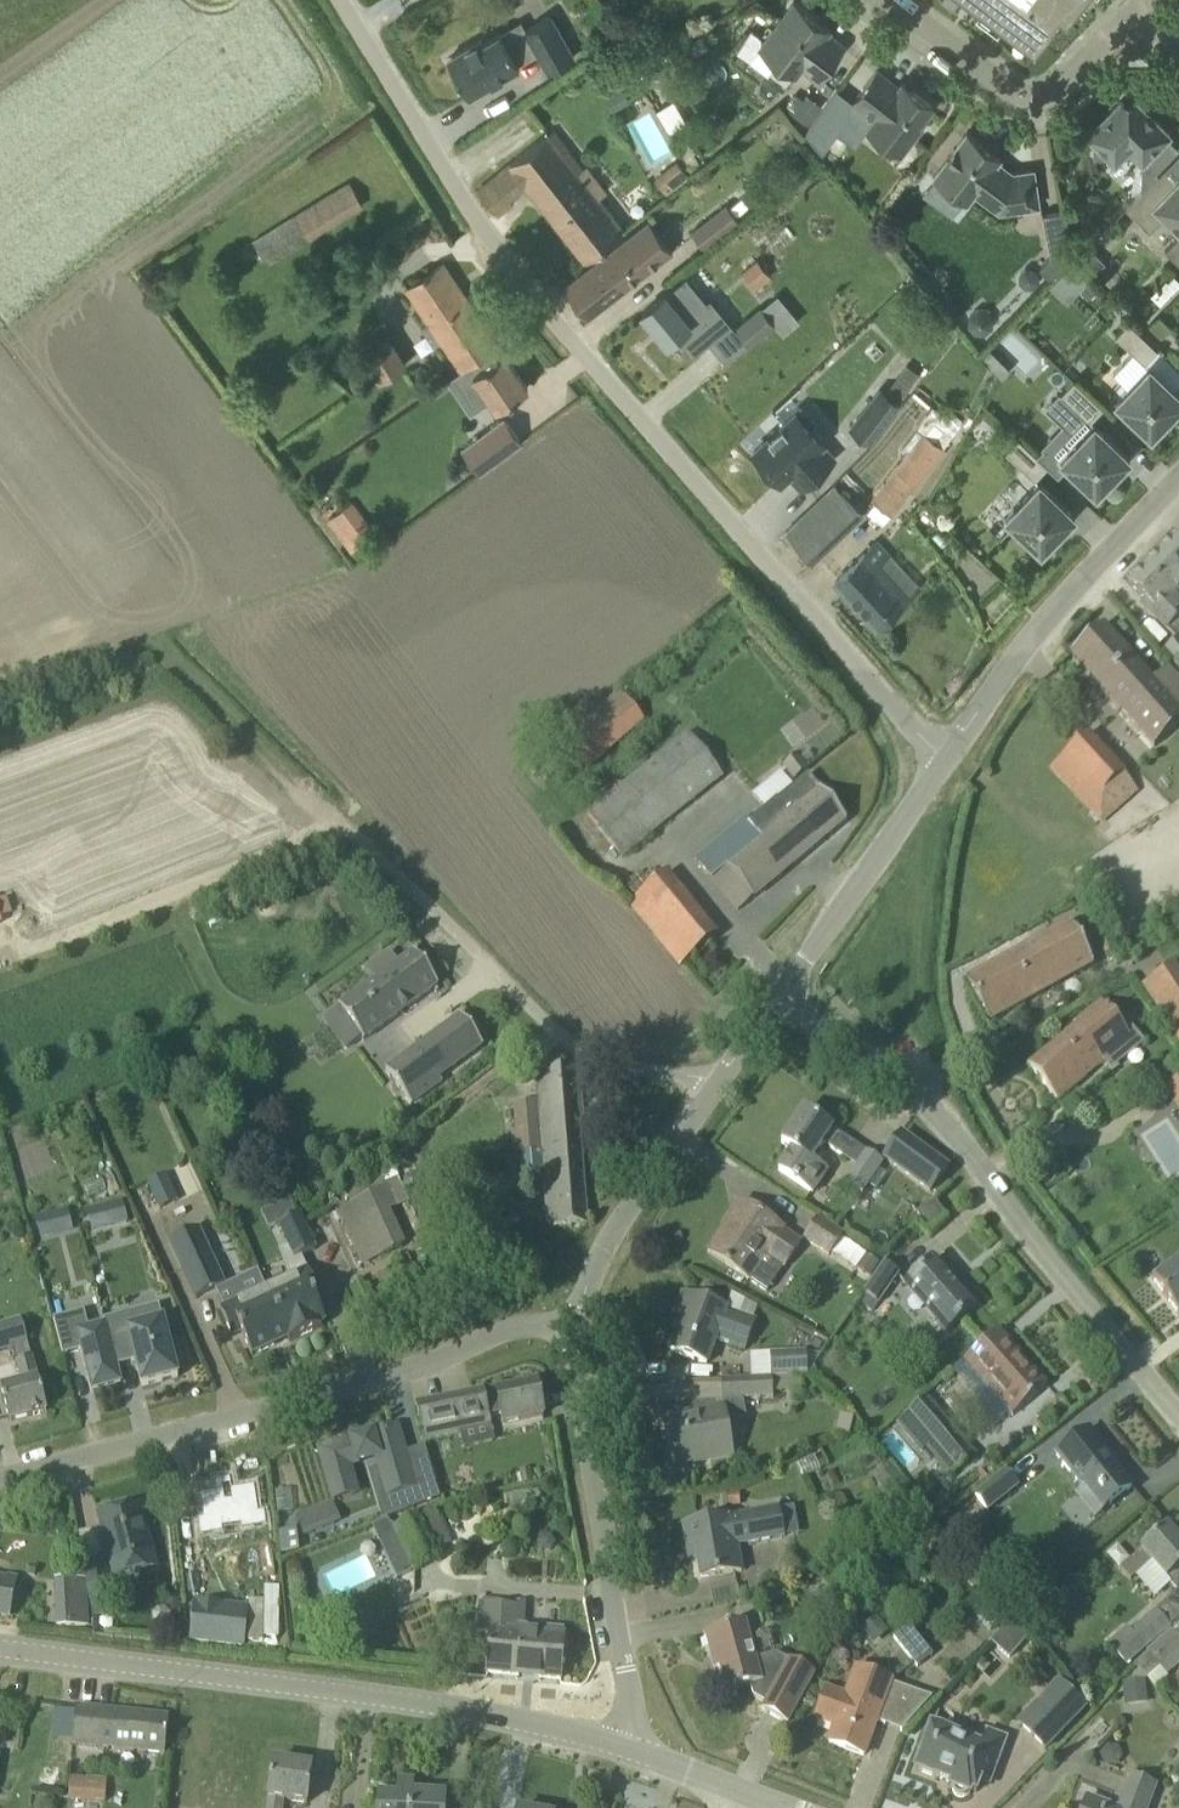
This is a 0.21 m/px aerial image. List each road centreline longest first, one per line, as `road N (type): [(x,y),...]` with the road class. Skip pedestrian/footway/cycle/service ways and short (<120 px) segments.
road 1 (unclassified): [(943,758),(620,400),(480,212),(347,0)]
road 2 (secondary): [(637,1753),(230,1682),(0,1652)]
road 3 (unclassified): [(0,1482),(517,1329),(575,1332)]
road 4 (unclassified): [(1178,1411),(947,1126),(782,993)]
road 5 (unclassified): [(718,1083),(571,1047),(338,828)]
road 6 (unclassified): [(637,1753),(575,1332)]
road 7 (residential): [(943,758),(1070,589),(1178,476)]
road 8 (residential): [(1134,11),(1062,86),(1036,98),(1005,87),(889,0)]
road 9 (unclassified): [(575,1332),(597,1248),(718,1083)]
road 10 (unclassified): [(782,993),(943,758)]
road 11 (secondary): [(779,1807),(637,1753)]

